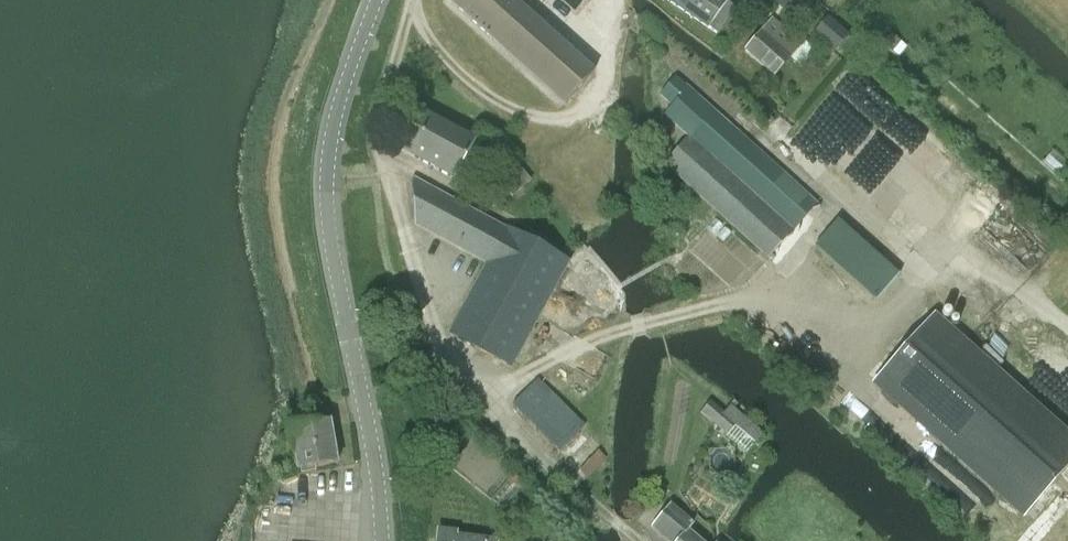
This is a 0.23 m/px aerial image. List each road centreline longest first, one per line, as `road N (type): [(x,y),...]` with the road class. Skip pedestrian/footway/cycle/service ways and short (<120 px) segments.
road 1 (tertiary): [(381,540),(377,476),(332,250),(328,173),(337,115),(375,0)]

